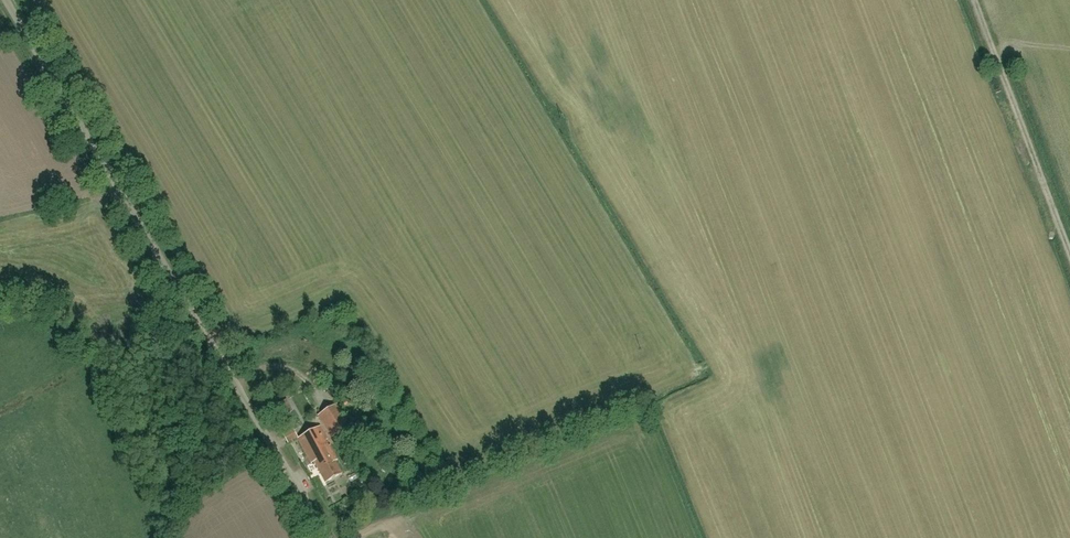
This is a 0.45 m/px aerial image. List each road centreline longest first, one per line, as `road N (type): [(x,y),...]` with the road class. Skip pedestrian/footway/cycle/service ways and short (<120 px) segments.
road 1 (unclassified): [(320,537),(6,0)]
road 2 (track): [(976,0),(1069,248)]

